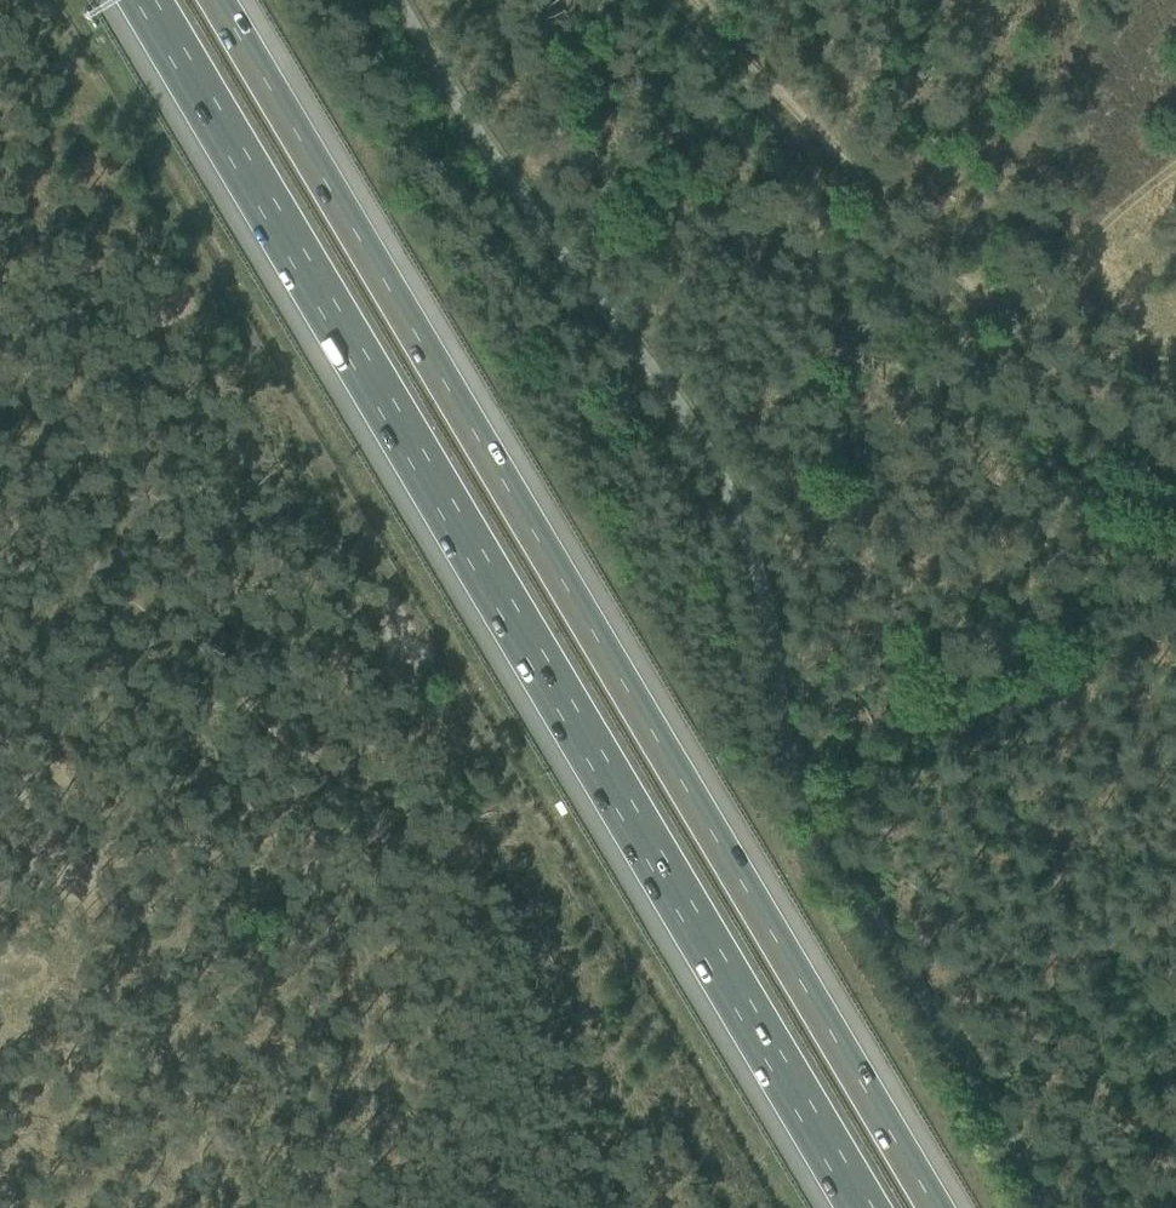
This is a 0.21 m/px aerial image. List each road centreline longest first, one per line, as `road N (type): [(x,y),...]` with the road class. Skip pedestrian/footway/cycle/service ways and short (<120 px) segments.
road 1 (motorway): [(146,0),(864,1207)]
road 2 (motorway): [(936,1207),(219,0)]
road 3 (track): [(370,1207),(400,1110),(363,1007),(350,921),(385,835),(0,458)]
road 4 (track): [(1175,519),(688,0)]
road 5 (track): [(990,314),(1175,168)]

